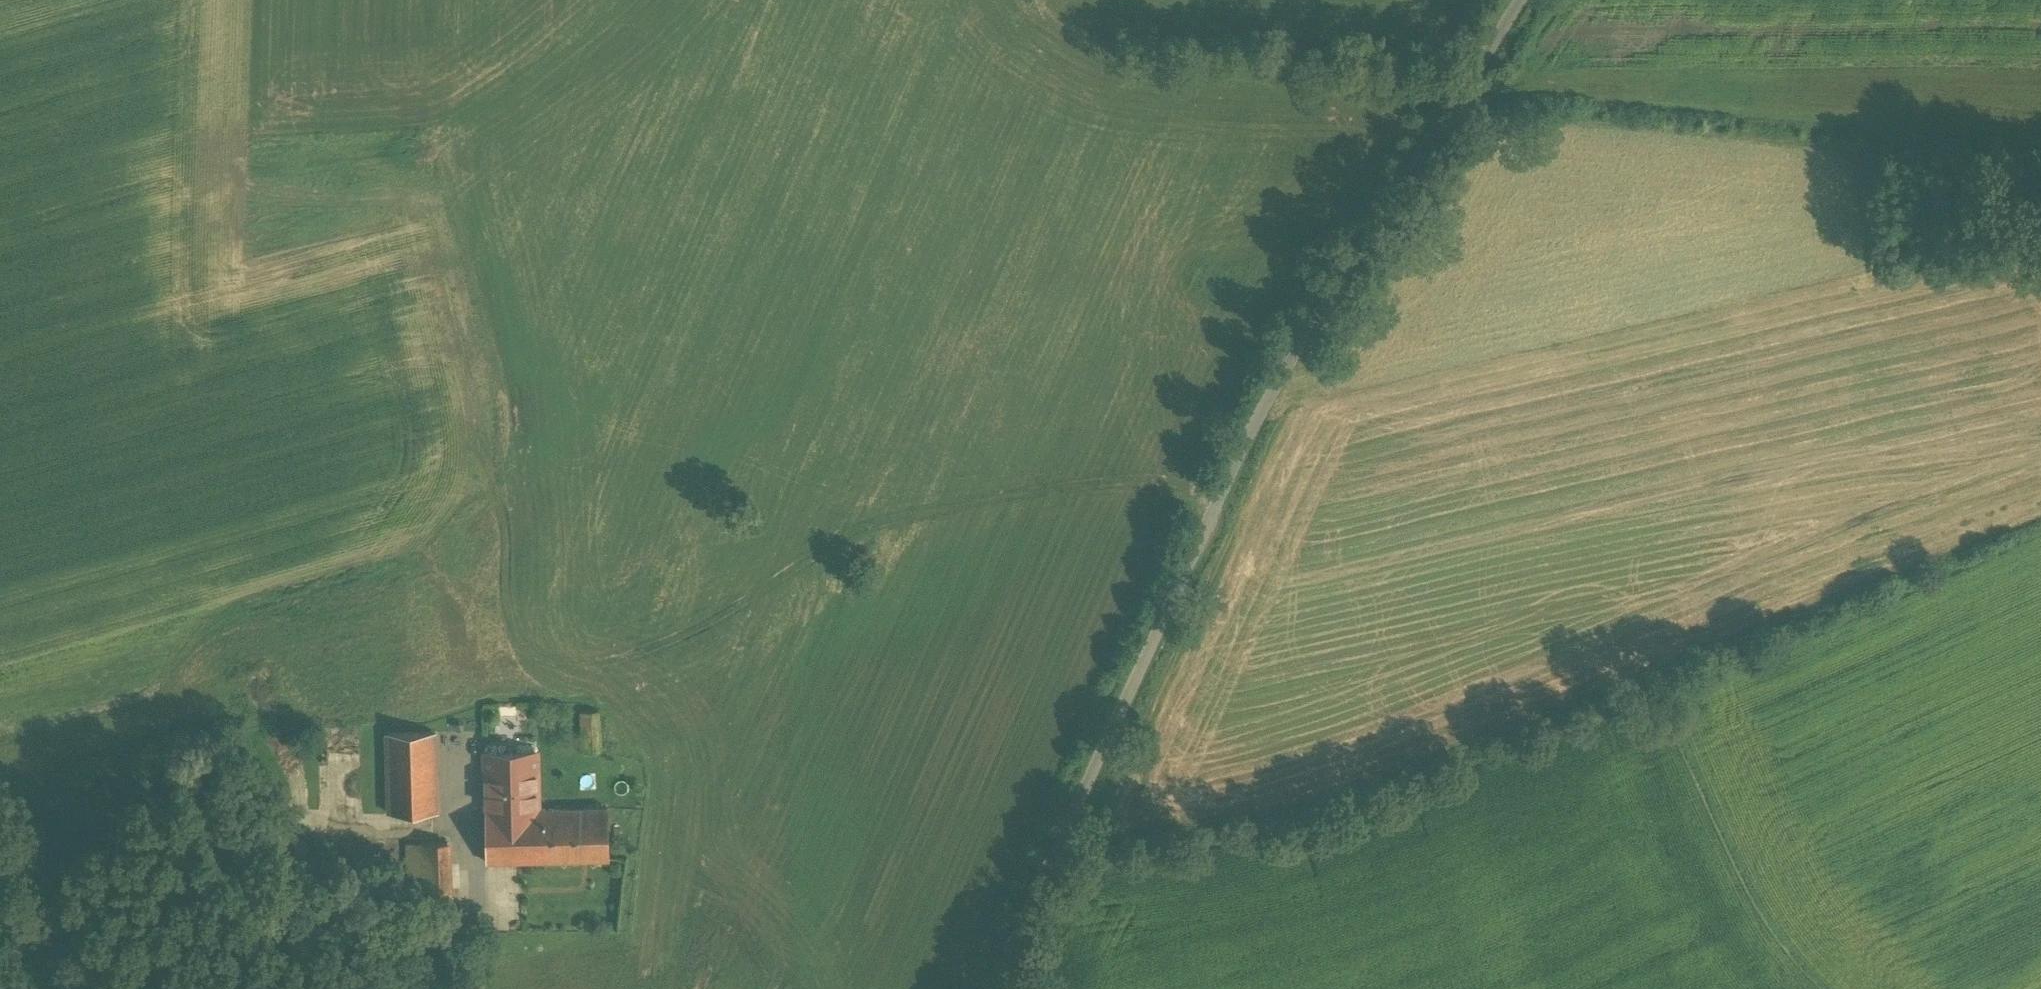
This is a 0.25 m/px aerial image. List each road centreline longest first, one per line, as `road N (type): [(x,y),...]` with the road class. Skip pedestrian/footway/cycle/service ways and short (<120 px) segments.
road 1 (unclassified): [(997,988),(1206,532),(1281,391),(1520,0)]

